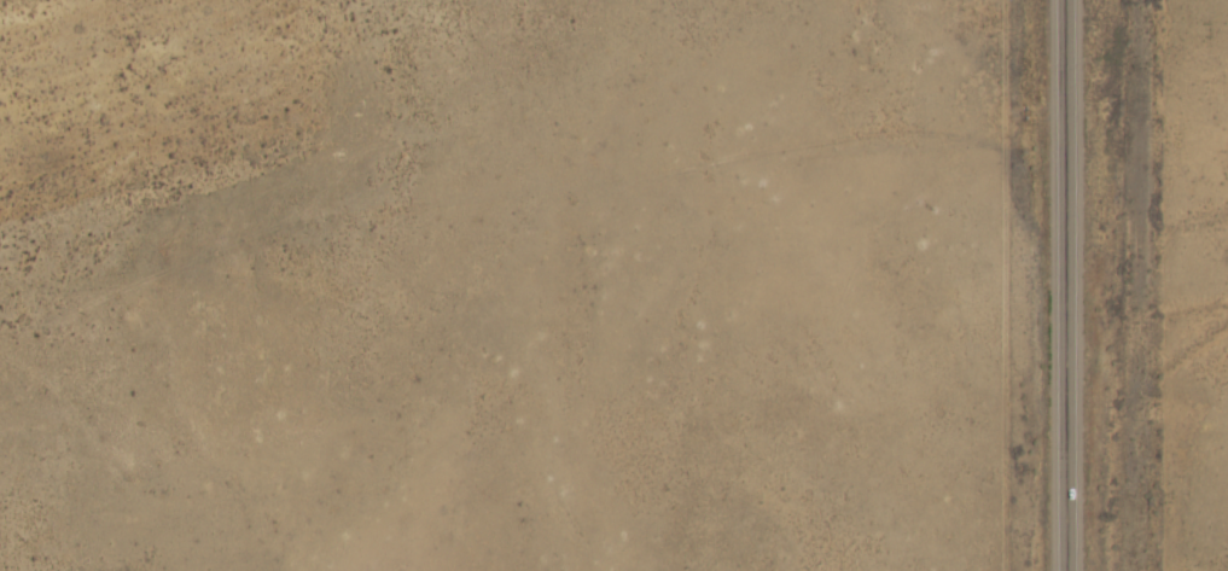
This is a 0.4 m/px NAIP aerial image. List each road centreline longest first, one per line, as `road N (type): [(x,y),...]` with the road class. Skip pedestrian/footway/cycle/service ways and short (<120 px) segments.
road 1 (primary): [(1090,0),(1088,570)]

